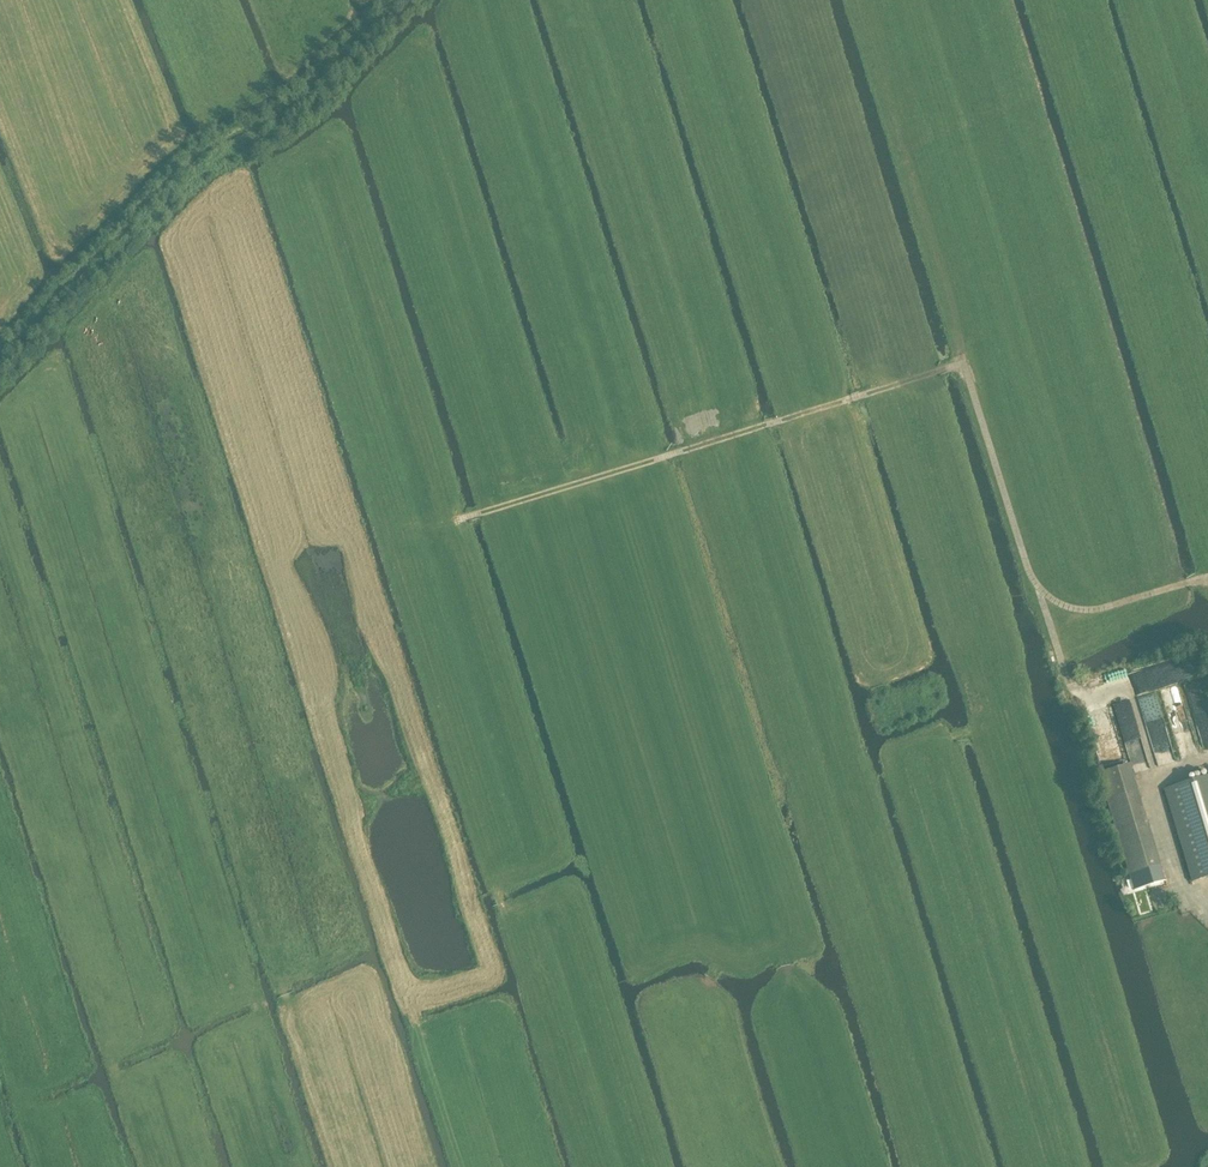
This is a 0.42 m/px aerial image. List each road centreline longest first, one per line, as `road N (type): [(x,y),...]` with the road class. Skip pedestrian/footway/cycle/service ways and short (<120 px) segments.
road 1 (track): [(1207,578),(1088,611),(1047,596),(1031,579),(967,372),(959,366),(459,520)]
road 2 (track): [(1039,587),(1074,691),(1090,700),(1129,689),(1156,777)]

